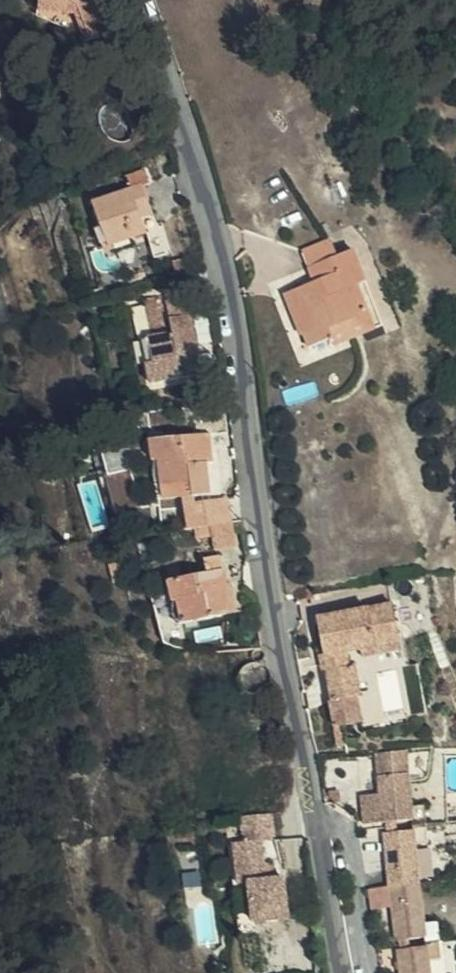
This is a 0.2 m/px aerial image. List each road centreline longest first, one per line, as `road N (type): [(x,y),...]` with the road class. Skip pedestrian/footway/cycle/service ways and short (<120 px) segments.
road 1 (residential): [(143,0),(222,242),(259,505),(344,972)]

